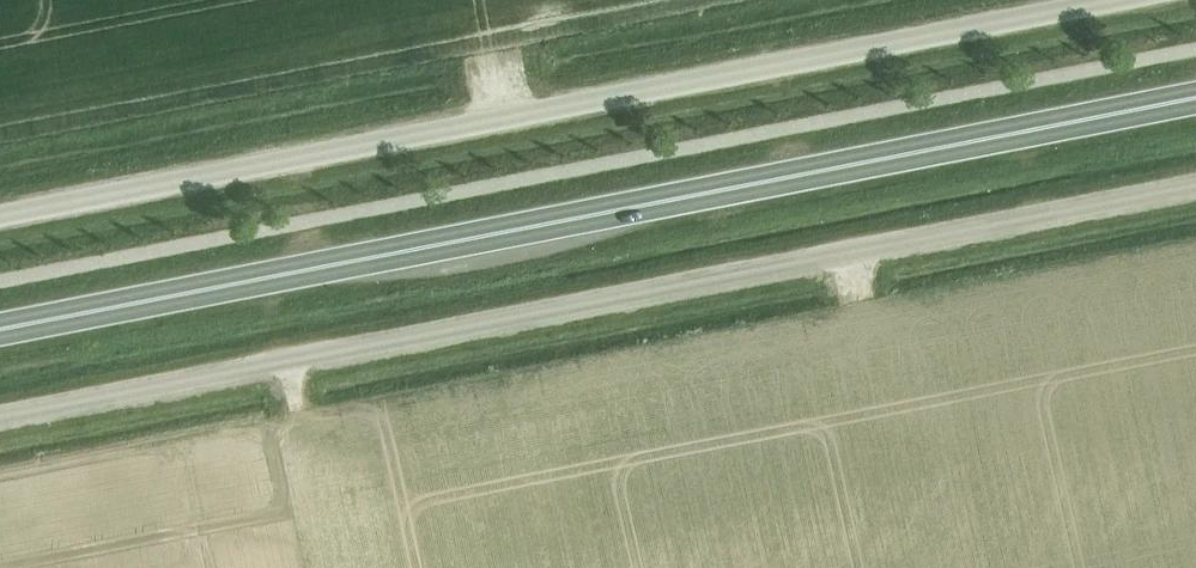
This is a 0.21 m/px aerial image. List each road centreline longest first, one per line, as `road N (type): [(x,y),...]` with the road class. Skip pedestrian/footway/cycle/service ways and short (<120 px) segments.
road 1 (unclassified): [(0,417),(1195,184)]
road 2 (trunk): [(0,325),(1195,96)]
road 3 (unclassified): [(0,217),(1119,0)]

